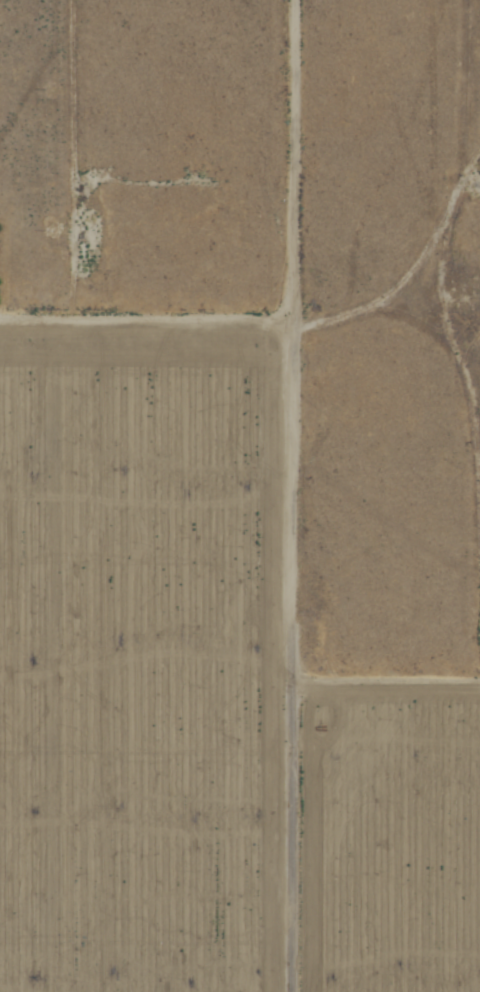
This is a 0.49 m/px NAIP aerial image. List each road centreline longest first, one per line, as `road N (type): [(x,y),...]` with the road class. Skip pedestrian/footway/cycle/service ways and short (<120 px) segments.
road 1 (residential): [(243,0),(239,285),(259,991)]
road 2 (residential): [(0,280),(239,285),(353,264),(363,248),(368,0)]
road 3 (residential): [(479,430),(477,264),(451,238),(363,248)]
road 4 (residential): [(10,280),(12,0)]
road 5 (residential): [(479,662),(254,670)]
road 6 (residential): [(479,60),(420,123),(368,149)]

